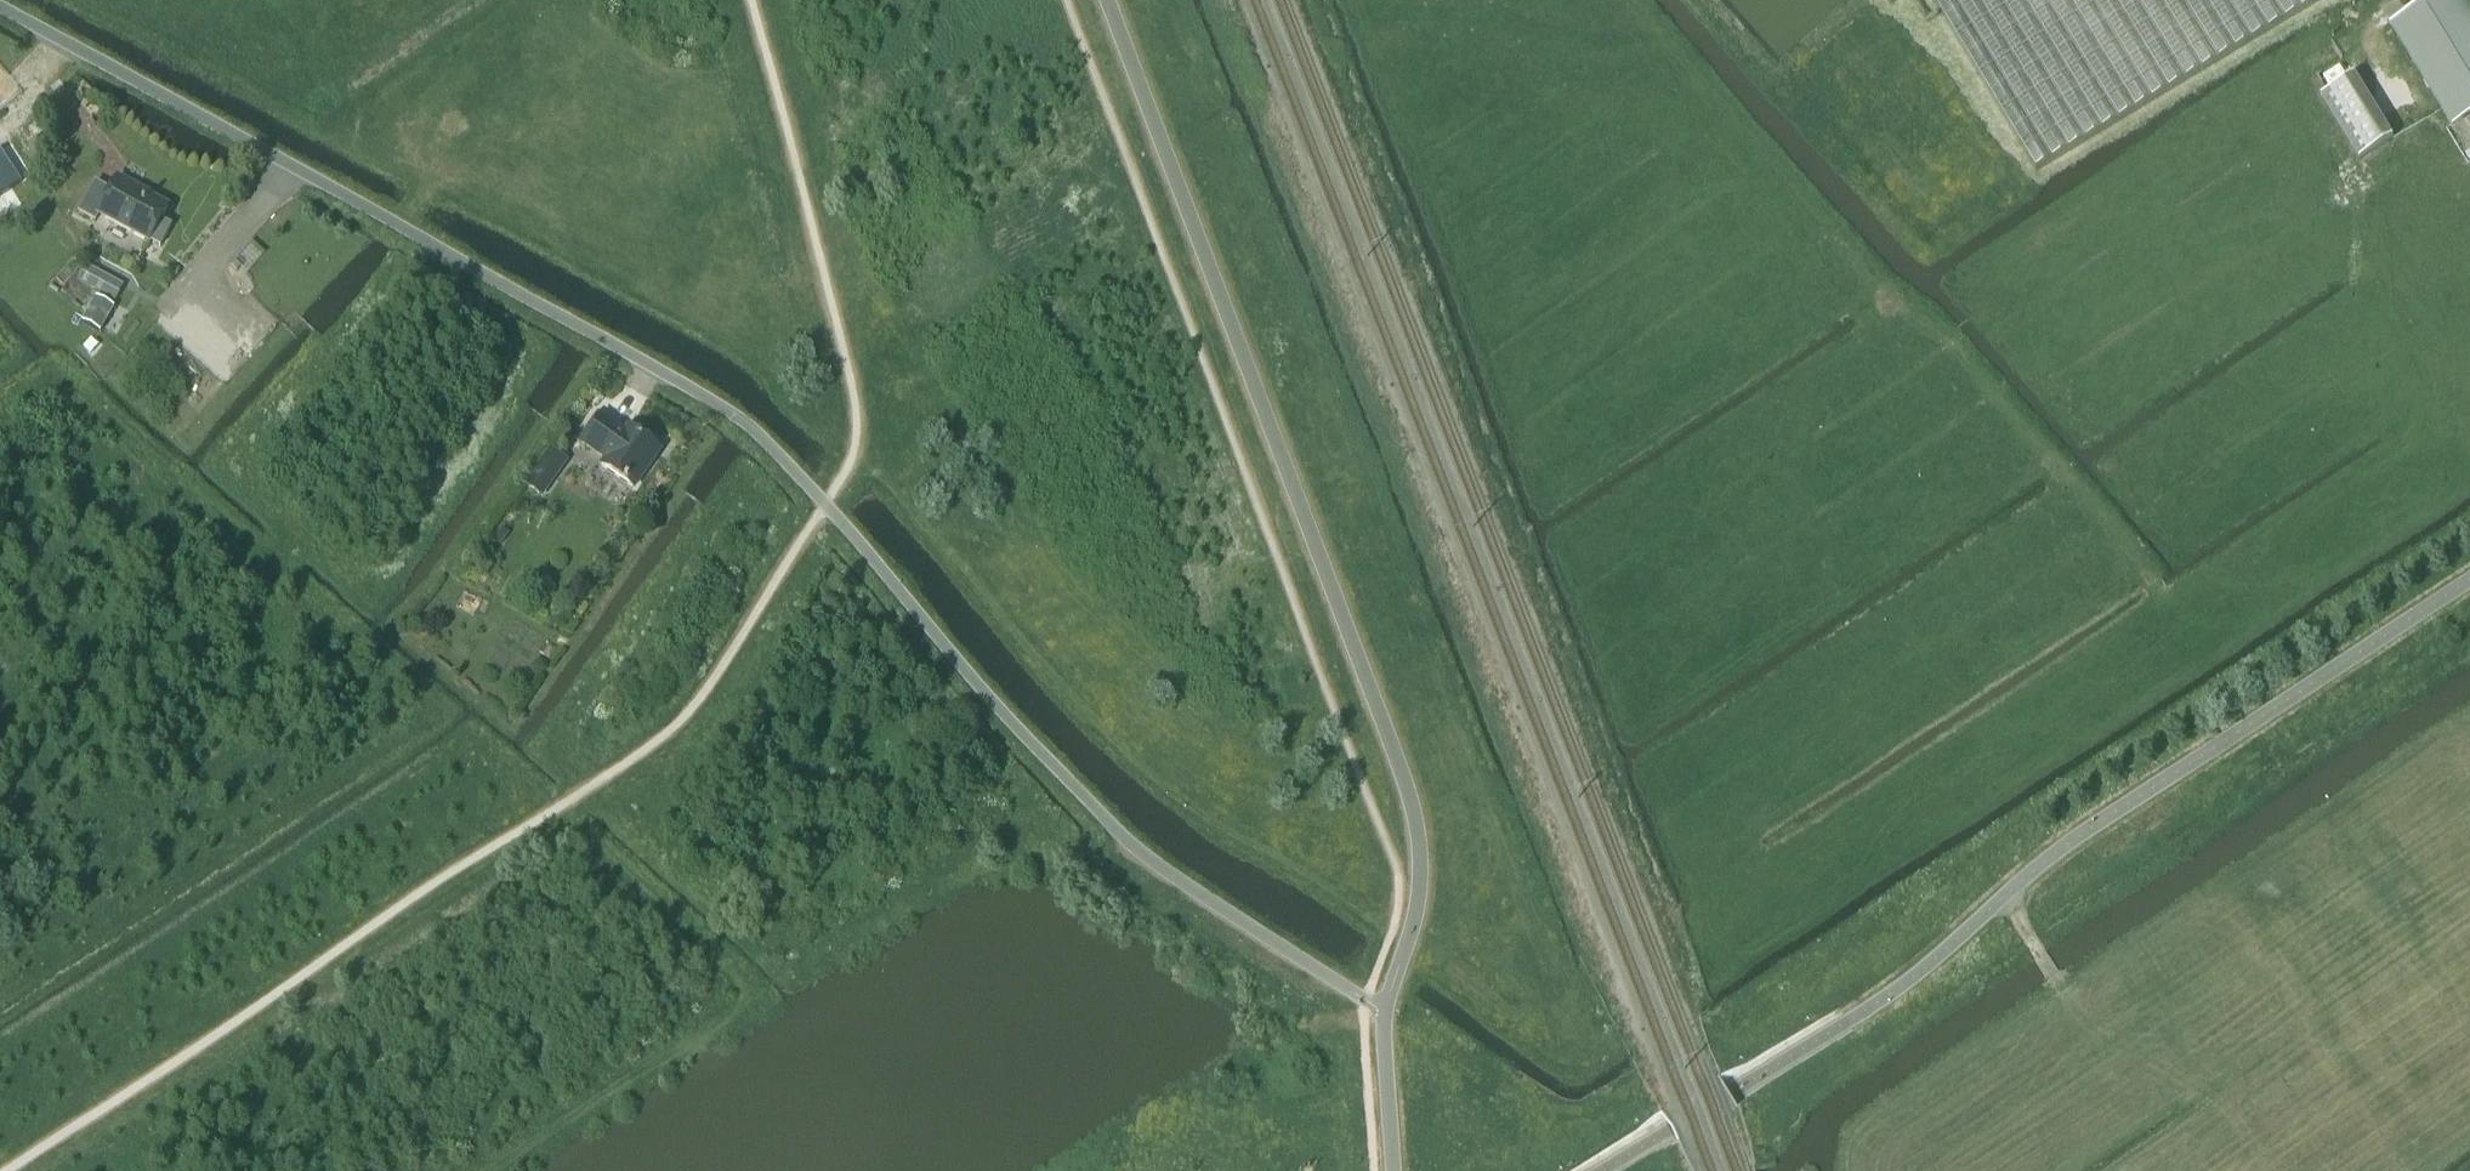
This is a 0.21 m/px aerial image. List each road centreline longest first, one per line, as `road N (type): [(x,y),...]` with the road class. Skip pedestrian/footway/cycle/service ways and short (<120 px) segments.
road 1 (residential): [(417,235),(0,8)]

